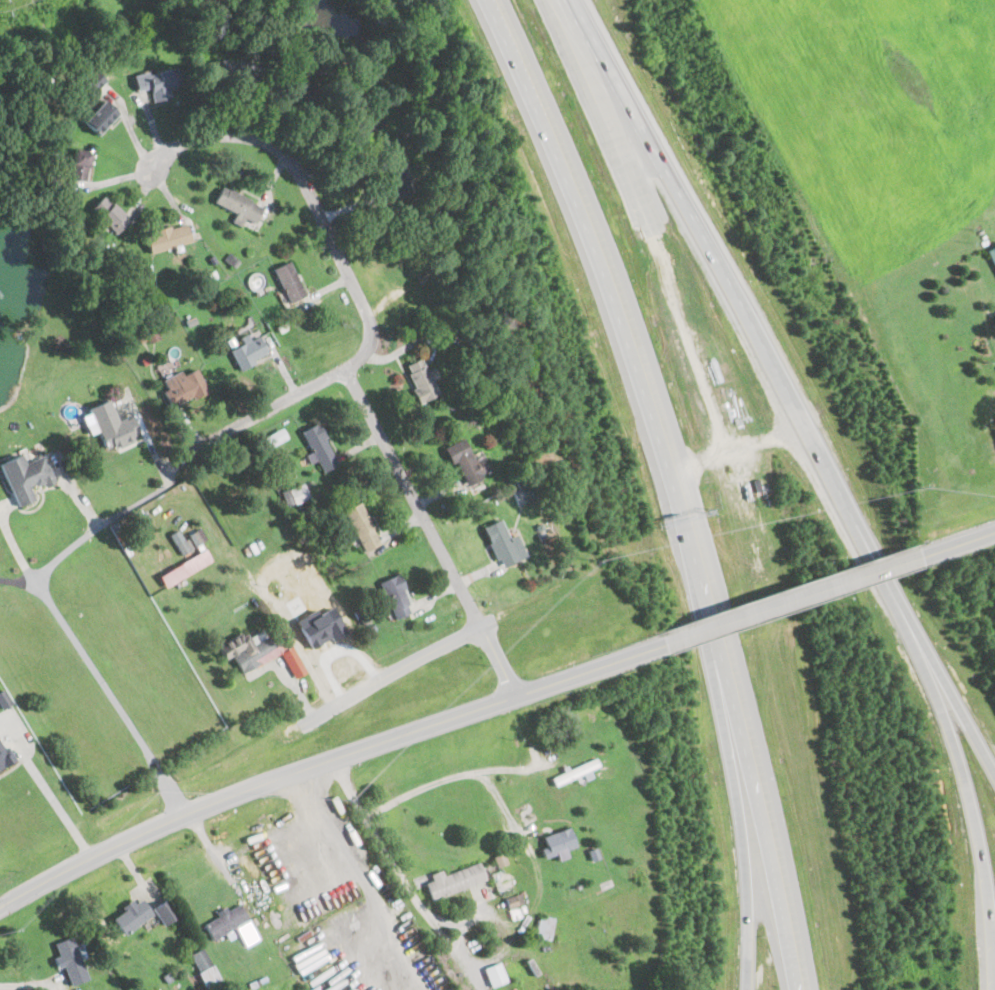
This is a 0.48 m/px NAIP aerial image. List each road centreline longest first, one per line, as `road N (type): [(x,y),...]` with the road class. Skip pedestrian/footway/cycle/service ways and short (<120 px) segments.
road 1 (motorway): [(492,0),(639,341),(749,730),(802,989)]
road 2 (motorway): [(994,767),(822,434),(563,0)]
road 3 (residential): [(0,911),(182,811),(663,648)]
road 4 (residential): [(187,452),(369,352),(376,335),(301,172),(281,151),(222,131),(161,154),(150,168)]
road 5 (motorway): [(990,989),(990,909),(976,823),(912,617)]
road 6 (residential): [(347,365),(522,694)]
road 7 (residential): [(663,648),(942,549)]
road 8 (residential): [(330,757),(478,989)]
road 9 (motorway): [(749,730),(747,989)]

